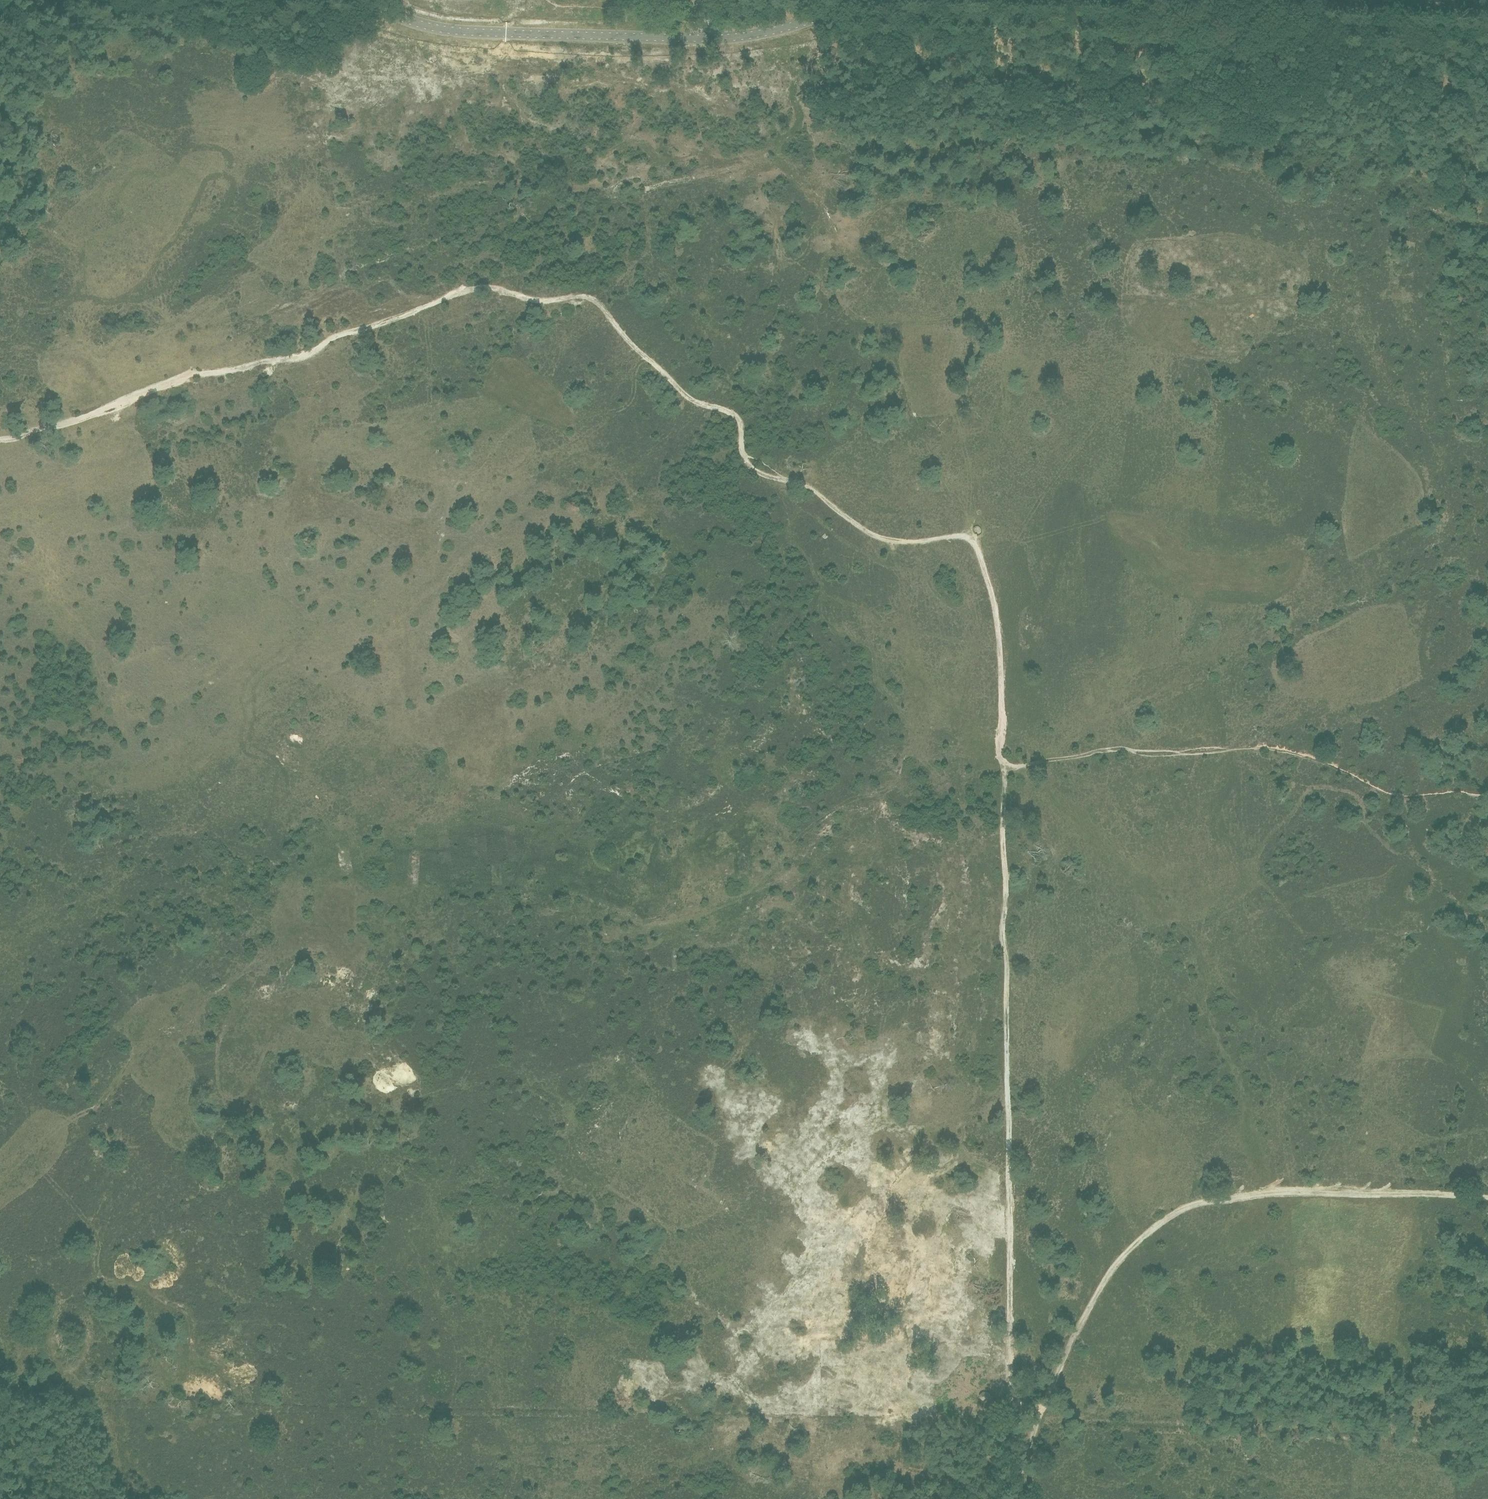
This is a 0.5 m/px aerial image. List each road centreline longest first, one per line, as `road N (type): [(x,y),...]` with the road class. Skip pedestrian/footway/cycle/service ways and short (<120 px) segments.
road 1 (track): [(1044,1407),(1117,1262),(1183,1204),(1280,1188),(1487,1197)]
road 2 (tertiary): [(876,0),(763,33),(708,38),(454,31),(363,0)]

